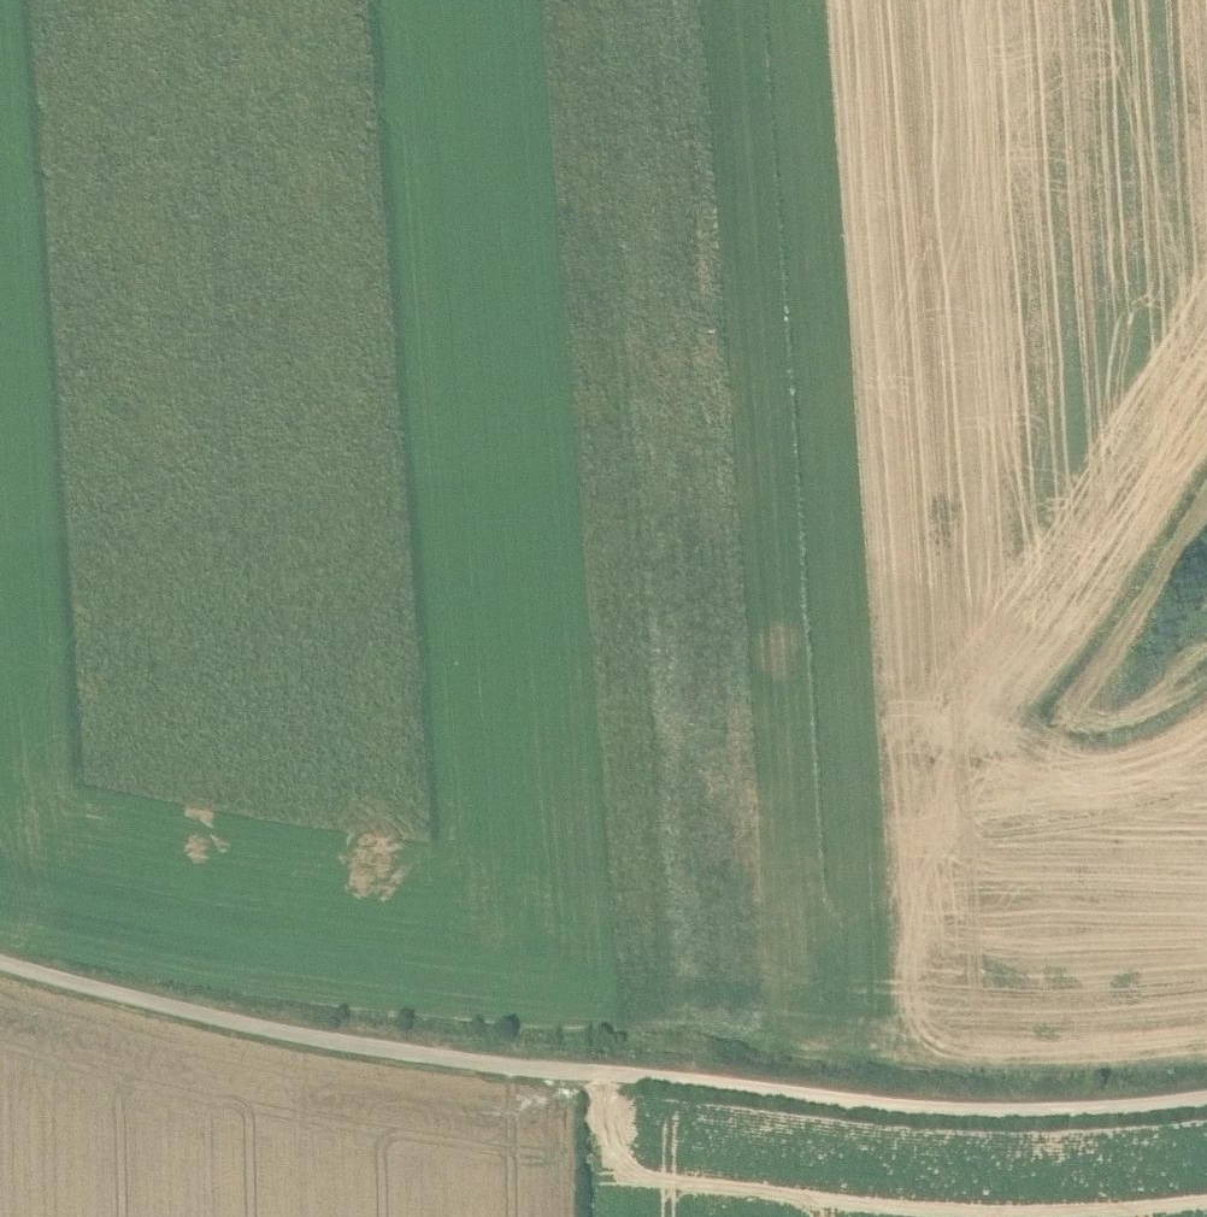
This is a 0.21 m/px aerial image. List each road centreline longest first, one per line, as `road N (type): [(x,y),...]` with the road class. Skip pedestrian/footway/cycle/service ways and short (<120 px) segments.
road 1 (track): [(1206,1096),(978,1110),(516,1066)]
road 2 (unclassified): [(516,1066),(263,1027),(0,960)]

